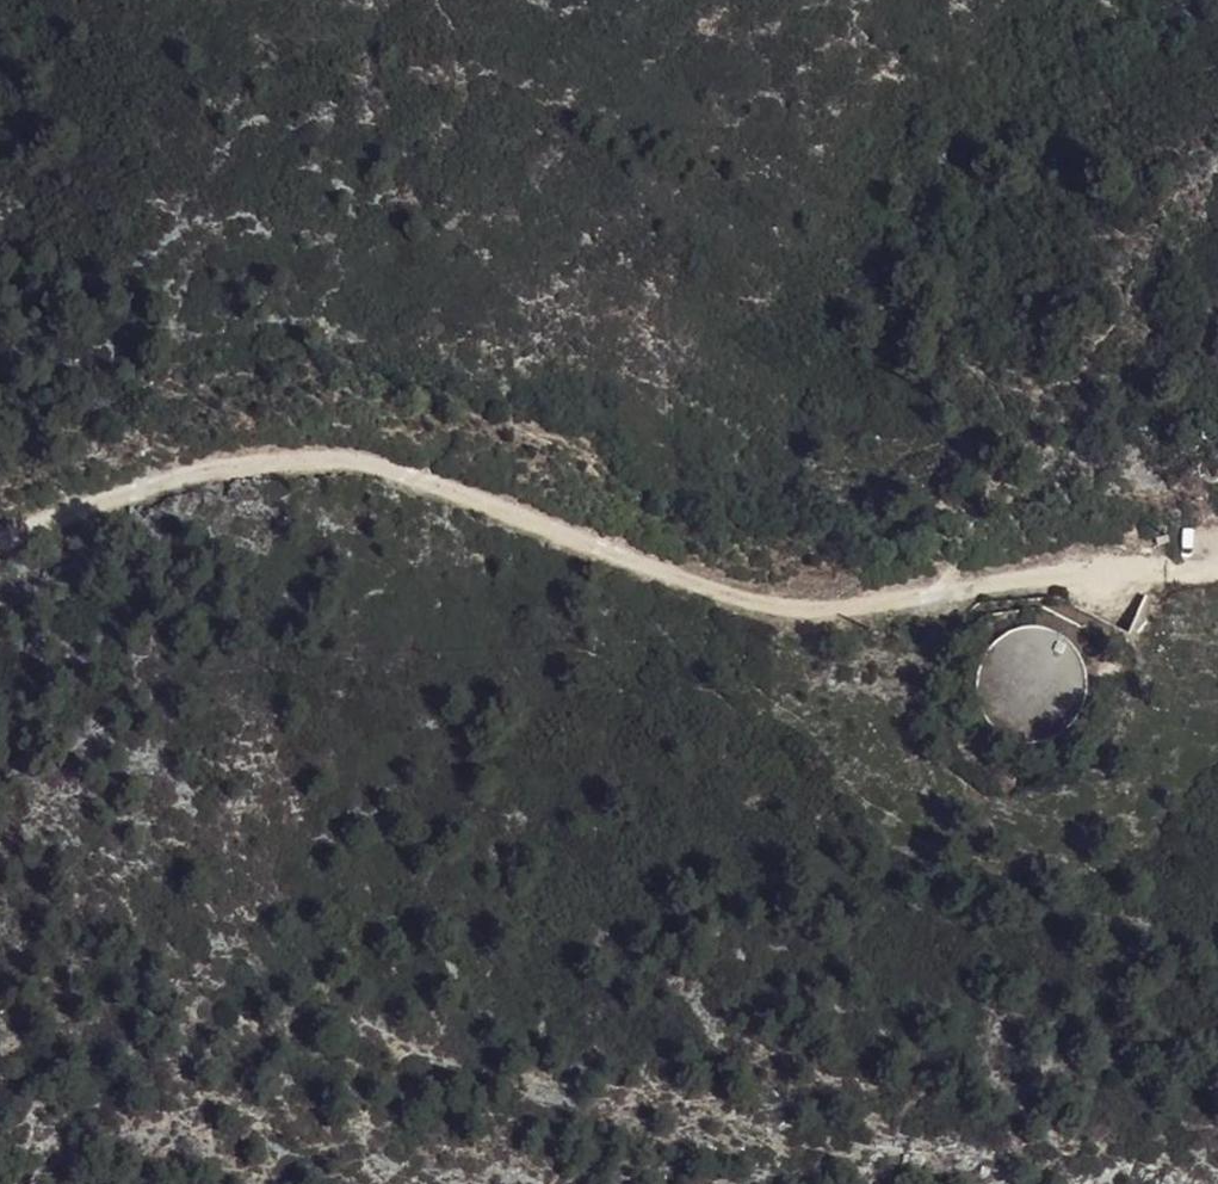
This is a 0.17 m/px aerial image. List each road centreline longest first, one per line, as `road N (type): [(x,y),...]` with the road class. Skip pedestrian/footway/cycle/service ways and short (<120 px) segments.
road 1 (unclassified): [(0,539),(110,496),(217,470),(338,463),(727,597),(795,609),(1217,568)]

